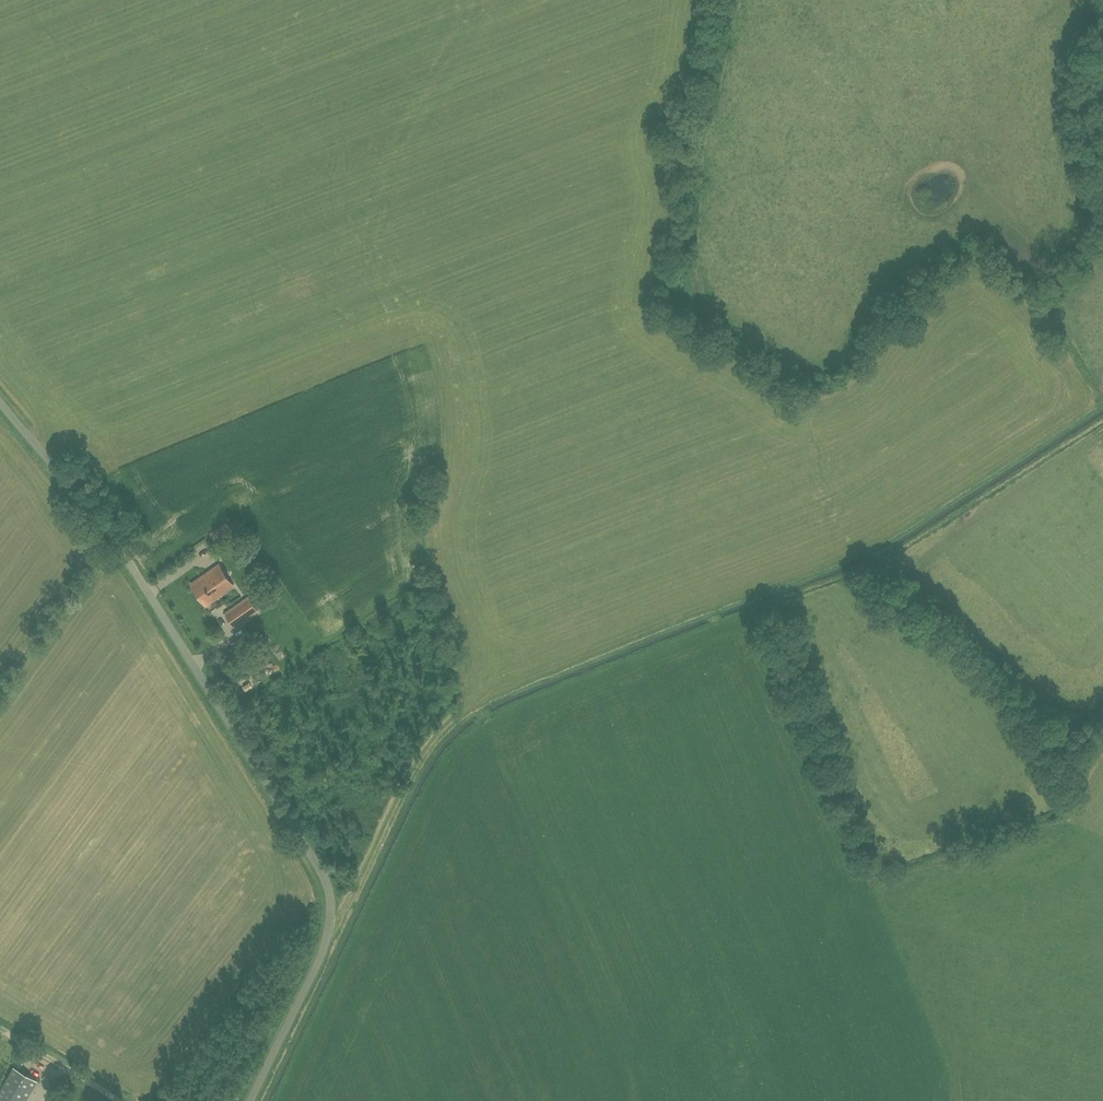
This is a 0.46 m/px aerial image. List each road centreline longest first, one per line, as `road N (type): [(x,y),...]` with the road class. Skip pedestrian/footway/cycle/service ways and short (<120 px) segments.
road 1 (unclassified): [(250,1100),(324,949),(328,885),(112,536),(0,404)]

